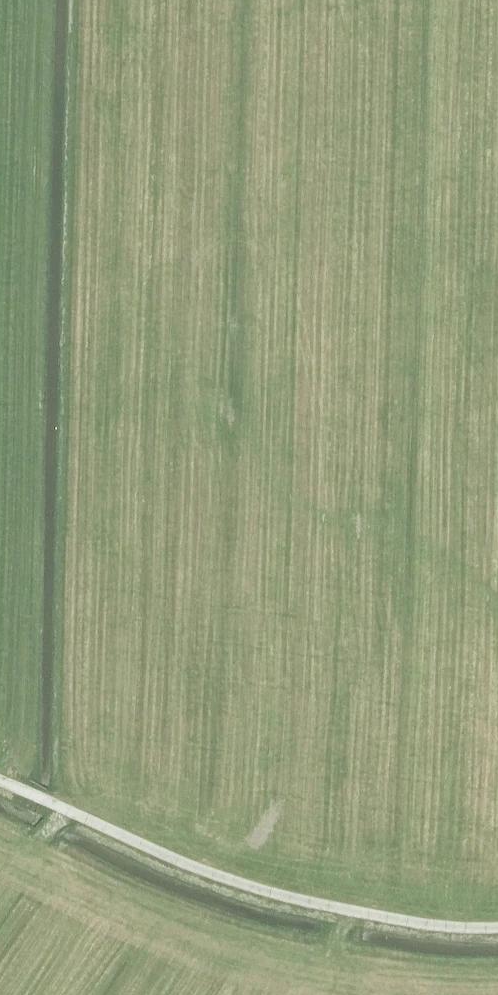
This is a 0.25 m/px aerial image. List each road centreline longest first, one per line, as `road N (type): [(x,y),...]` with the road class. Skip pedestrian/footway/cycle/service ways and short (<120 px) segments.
road 1 (track): [(497,928),(447,927),(264,890),(0,782)]

